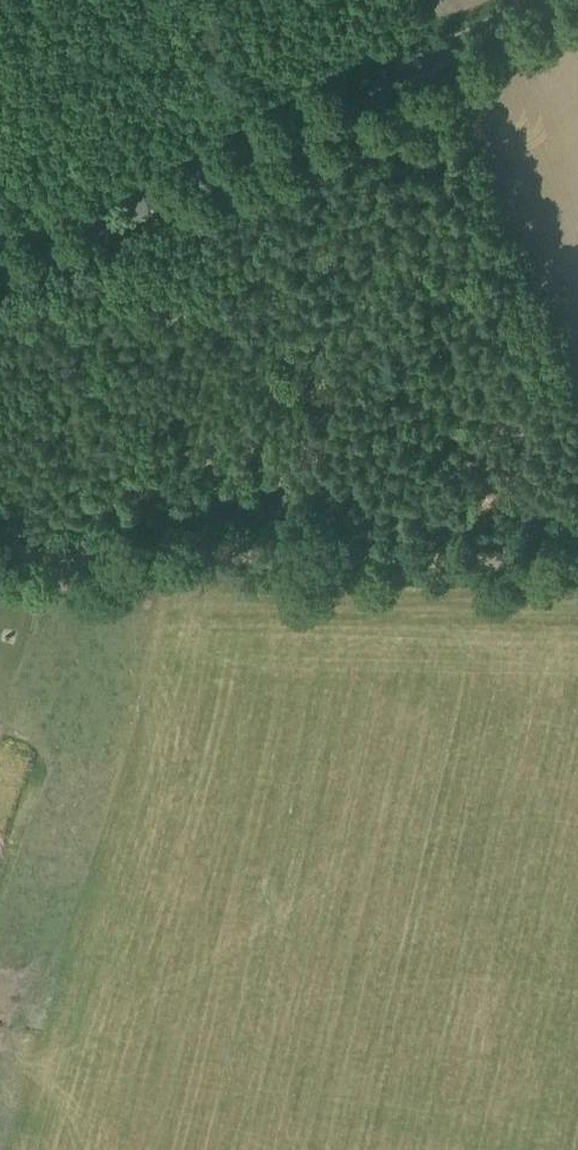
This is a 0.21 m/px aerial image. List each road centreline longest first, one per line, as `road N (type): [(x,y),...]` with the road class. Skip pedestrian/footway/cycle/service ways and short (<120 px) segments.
road 1 (tertiary): [(0,282),(555,0)]
road 2 (track): [(577,563),(0,551)]

